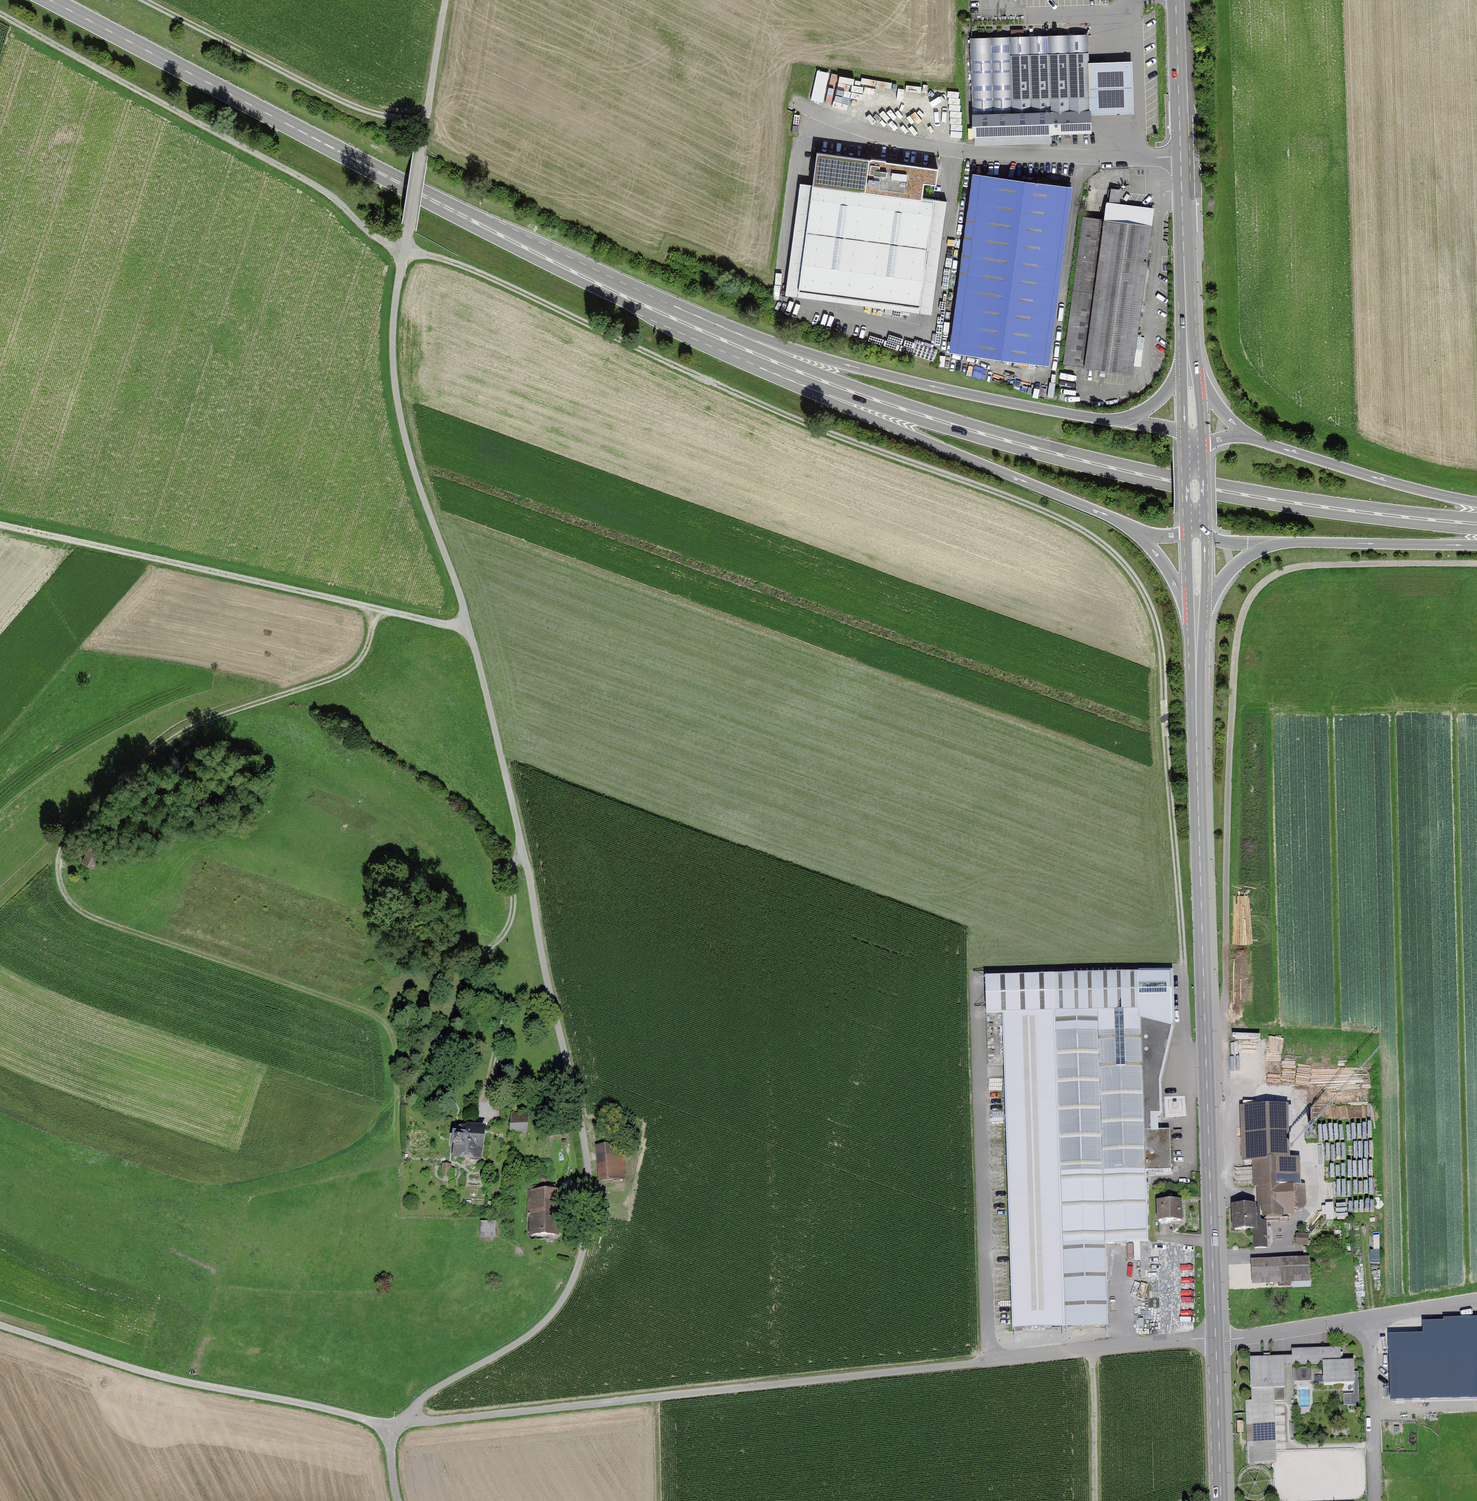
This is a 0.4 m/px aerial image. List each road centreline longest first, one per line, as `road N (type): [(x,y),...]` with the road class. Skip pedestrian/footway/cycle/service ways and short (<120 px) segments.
road 1 (track): [(0,15),(315,185),(375,239),(467,268),(821,432),(1072,524),(1114,552),(1162,633),(1187,1045),(1206,1063)]
road 2 (residential): [(409,229),(394,329),(402,427),(479,667),(593,1207),(561,1305),(395,1426),(398,1500)]
road 3 (track): [(0,1327),(144,1373),(395,1426),(1216,1339)]
road 4 (primary): [(1476,523),(1238,494),(959,429),(618,294)]
road 5 (track): [(381,612),(362,659),(340,675),(210,720),(149,759),(68,842),(60,883),(67,901),(97,921),(368,1013),(388,1028),(395,1047),(398,1102)]
road 6 (tertiary): [(1197,630),(1216,1339)]
road 7 (track): [(1205,1016),(1217,1016),(1225,998),(1233,687),(1244,611),(1255,593),(1310,565),(1476,562)]
road 8 (tertiary): [(1119,420),(879,376),(763,338),(542,241),(488,229)]
road 9 (tertiary): [(618,294),(676,336),(1128,526)]
road 10 (primary): [(488,229),(49,0)]
road 11 (track): [(0,524),(468,625)]
road 12 (residential): [(1180,157),(970,154),(902,142),(796,102)]
road 13 (track): [(135,0),(326,95),(378,117),(425,121)]
road 14 (track): [(525,856),(513,874),(510,925),(489,961),(501,1015),(483,1121)]
road 15 (unclassified): [(447,0),(409,229)]
road 16 (tertiary): [(1476,502),(1257,441)]
road 17 (tertiary): [(1279,542),(1476,545)]
road 18 (tertiary): [(1180,157),(1187,340)]
road 19 (residential): [(1374,1317),(1378,1500)]
road 20 (tertiary): [(1216,1339),(1221,1500)]
road 21 (residential): [(1216,1339),(1374,1317)]
road 22 (tertiary): [(1176,0),(1180,157)]
road 23 (primary): [(618,294),(488,229)]
road 24 (tertiary): [(1128,526),(1156,554),(1197,630)]
road 25 (tertiary): [(1257,441),(1208,392),(1187,340)]
road 26 (tertiary): [(1197,630),(1232,568),(1279,542)]

